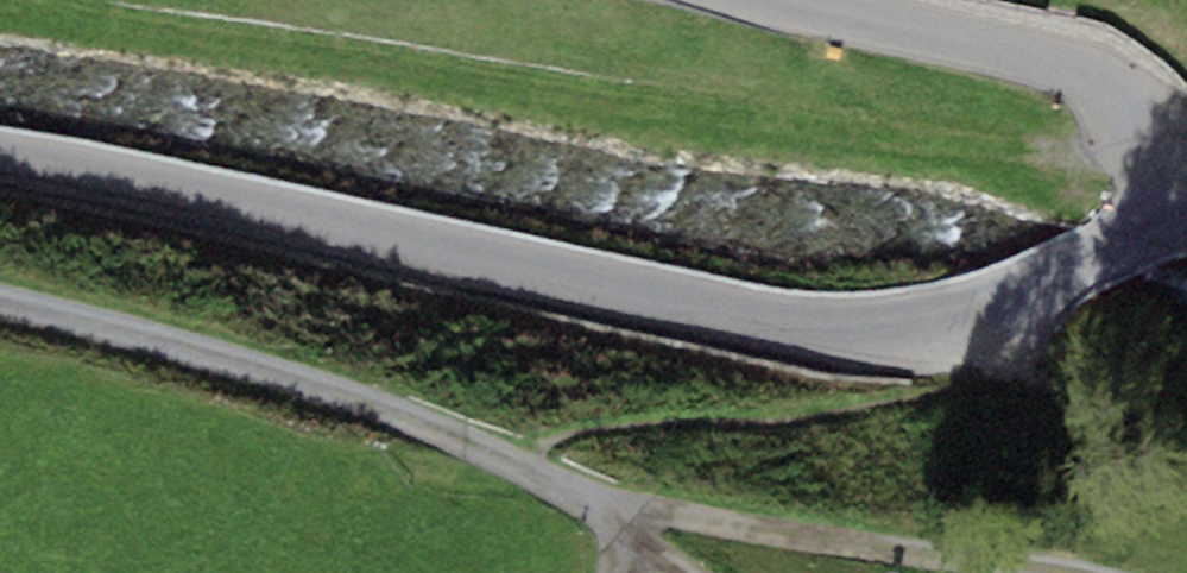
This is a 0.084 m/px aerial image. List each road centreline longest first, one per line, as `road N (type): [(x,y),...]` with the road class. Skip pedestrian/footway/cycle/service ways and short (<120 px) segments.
road 1 (tertiary): [(0,155),(109,172),(602,286),(876,329),(974,319),(1179,221)]
road 2 (track): [(0,301),(361,395),(612,488)]
road 3 (residential): [(790,0),(1105,77),(1155,127),(1179,221)]
road 4 (track): [(612,488),(1086,572)]

